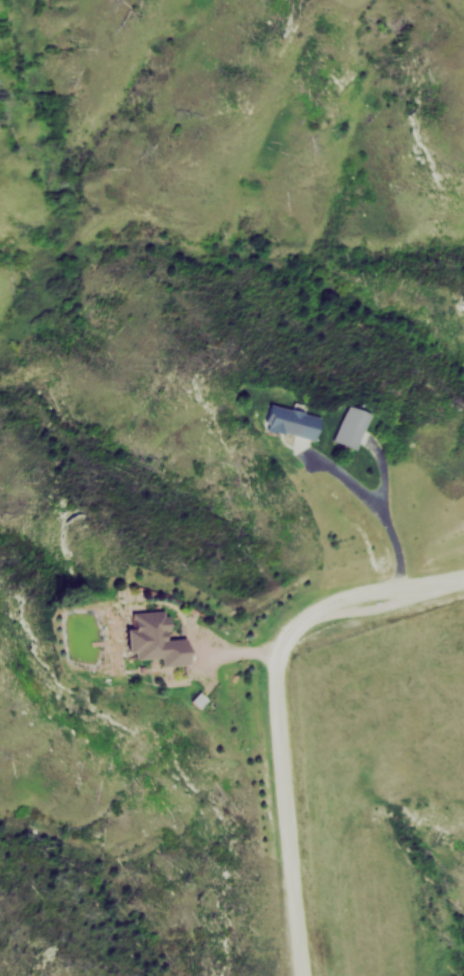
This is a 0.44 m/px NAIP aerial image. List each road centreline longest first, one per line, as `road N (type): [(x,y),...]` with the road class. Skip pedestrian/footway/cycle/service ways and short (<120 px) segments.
road 1 (residential): [(463,581),(310,624),(277,664),(294,975)]

